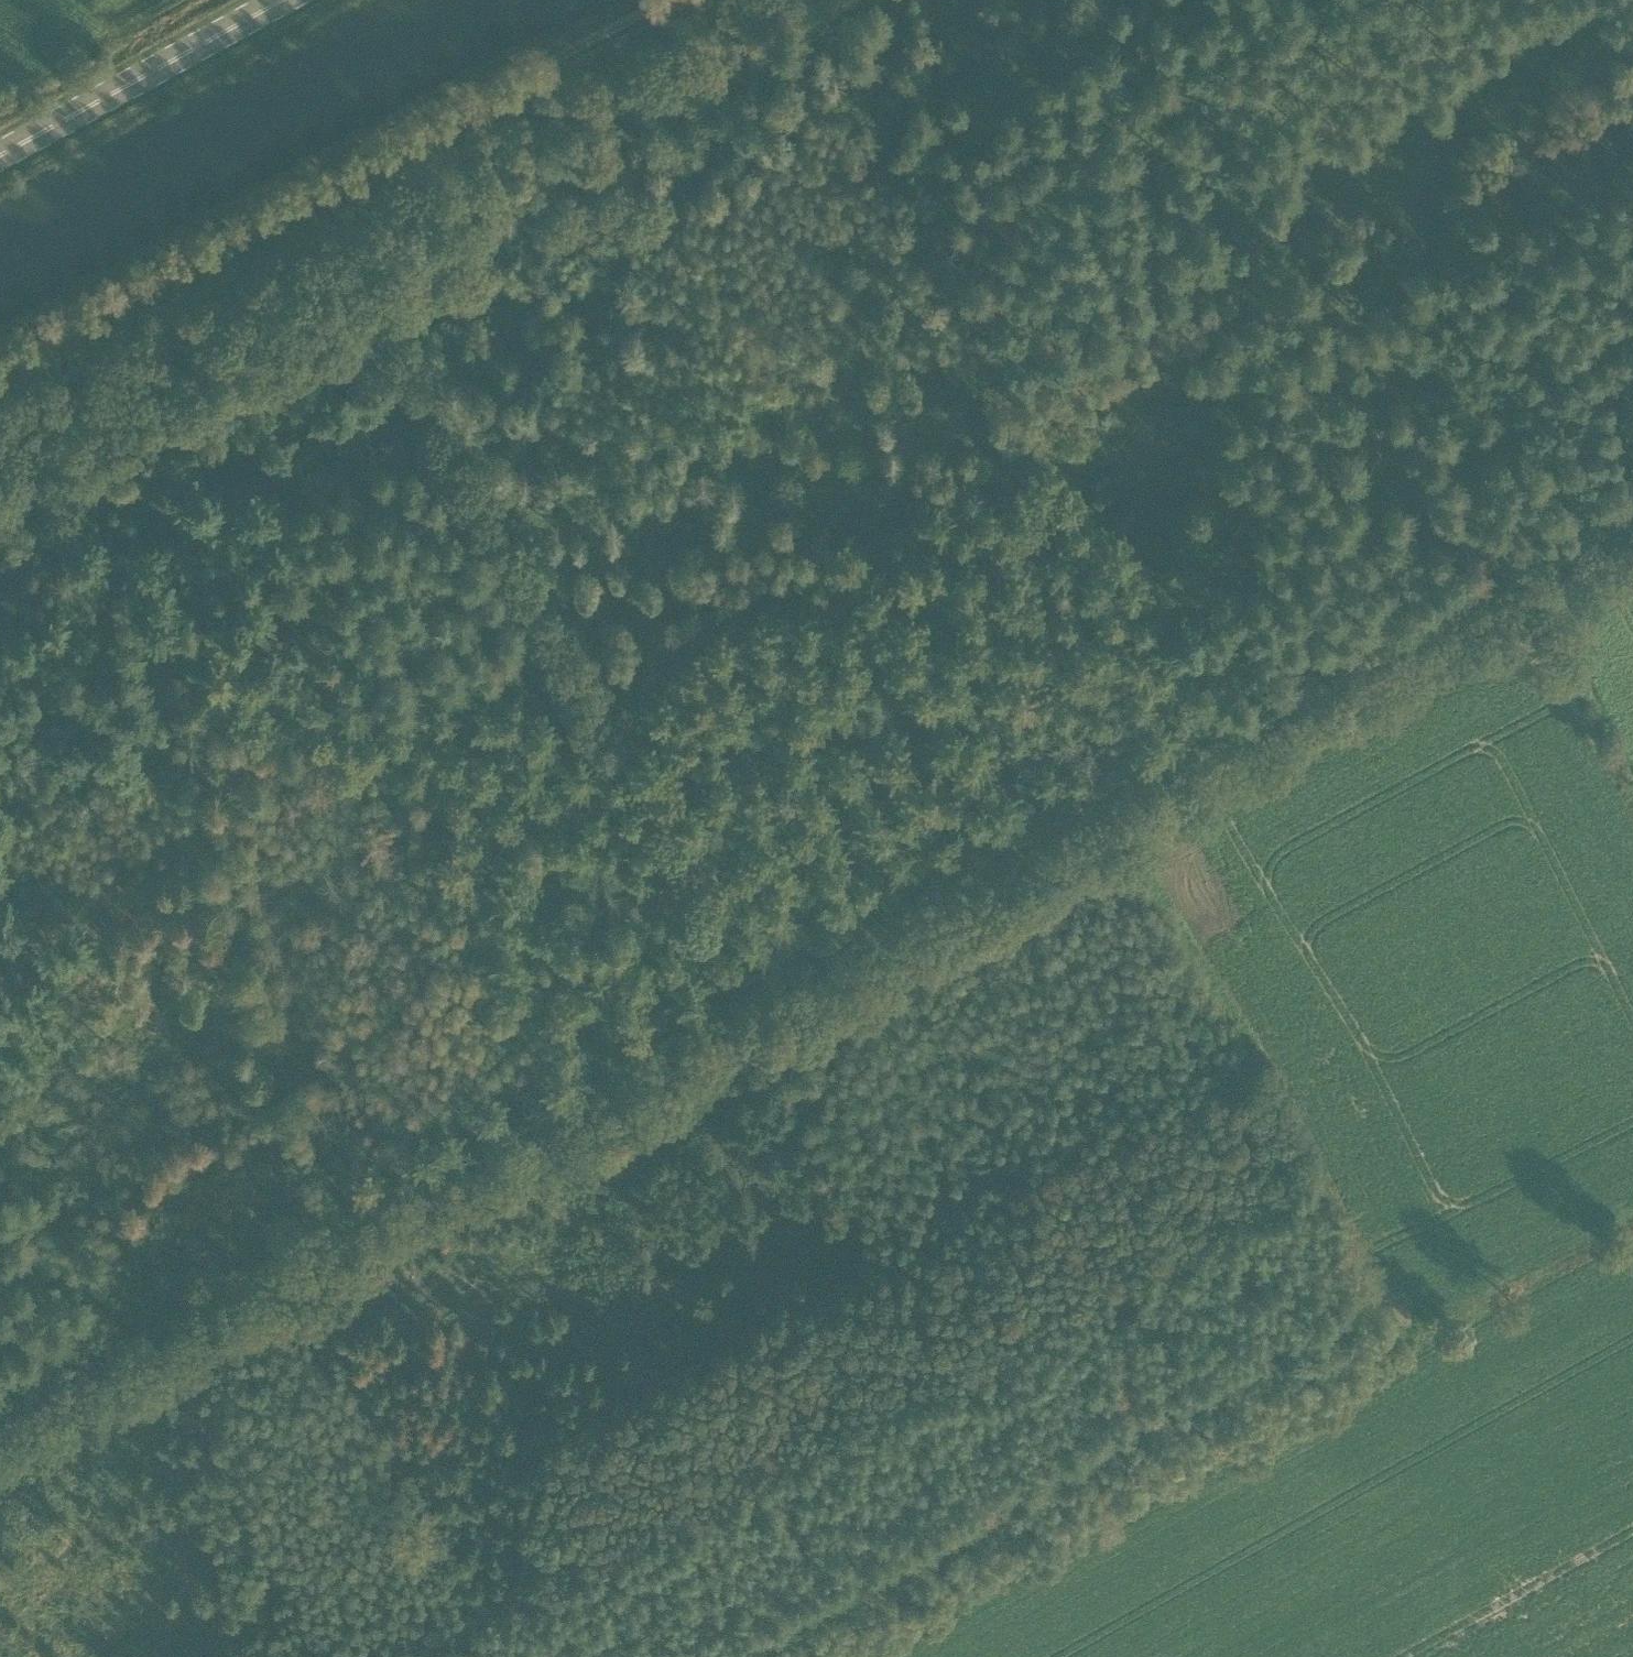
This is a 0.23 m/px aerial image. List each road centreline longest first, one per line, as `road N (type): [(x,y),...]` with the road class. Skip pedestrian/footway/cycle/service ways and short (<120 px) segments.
road 1 (track): [(0,360),(654,0)]
road 2 (secondary): [(0,153),(279,0)]

